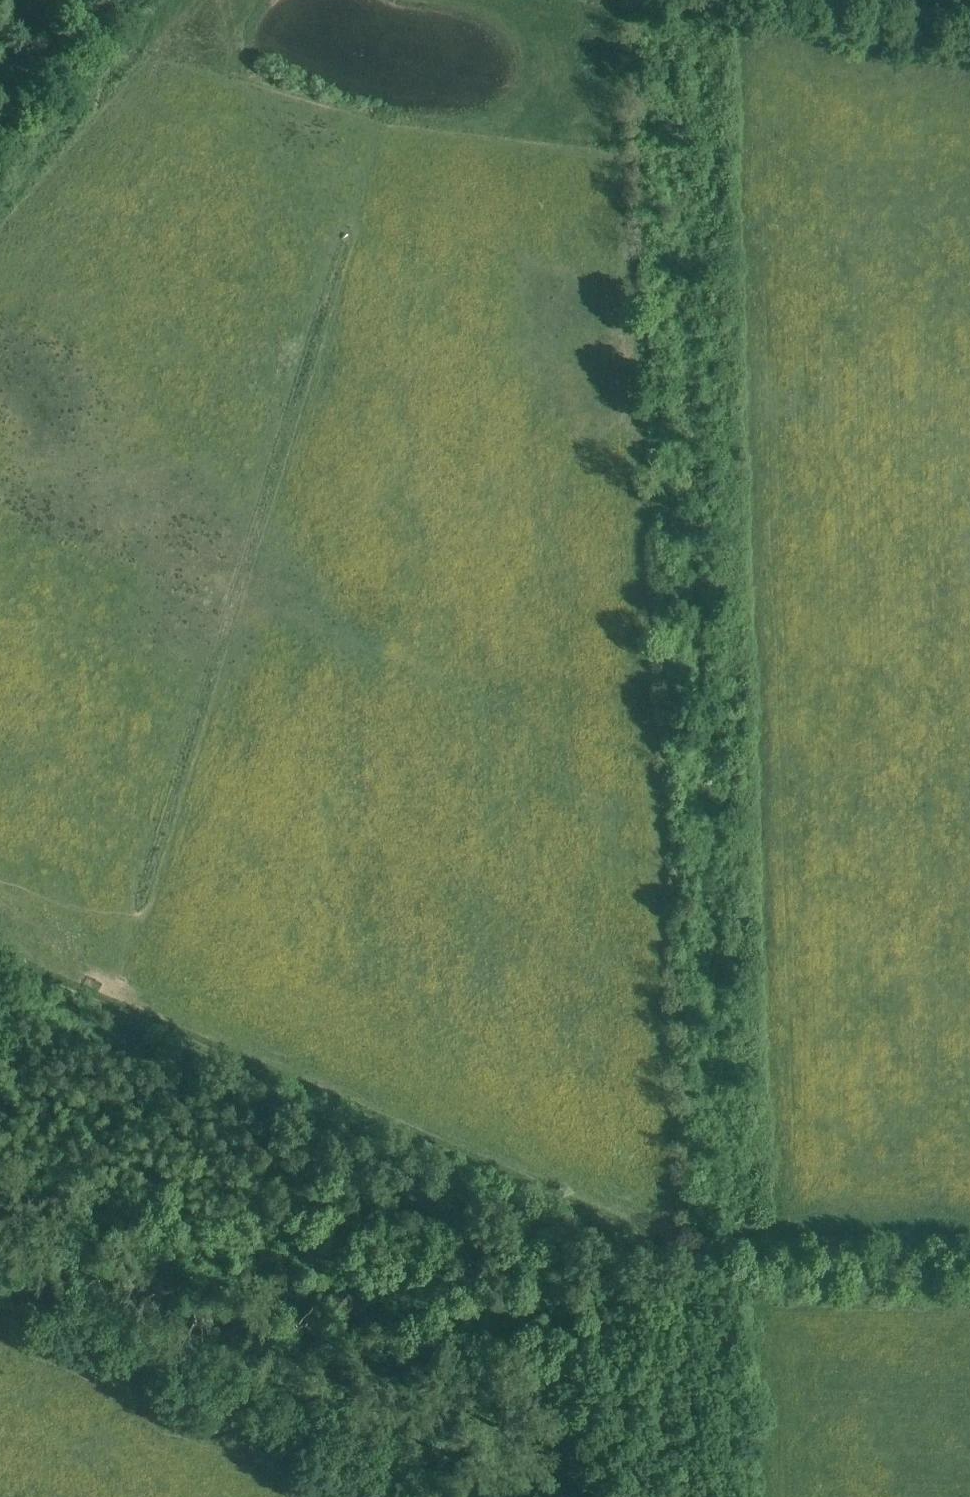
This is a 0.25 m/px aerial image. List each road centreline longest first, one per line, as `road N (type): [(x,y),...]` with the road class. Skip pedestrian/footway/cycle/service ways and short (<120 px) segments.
road 1 (track): [(702,1496),(690,1254),(0,959)]

